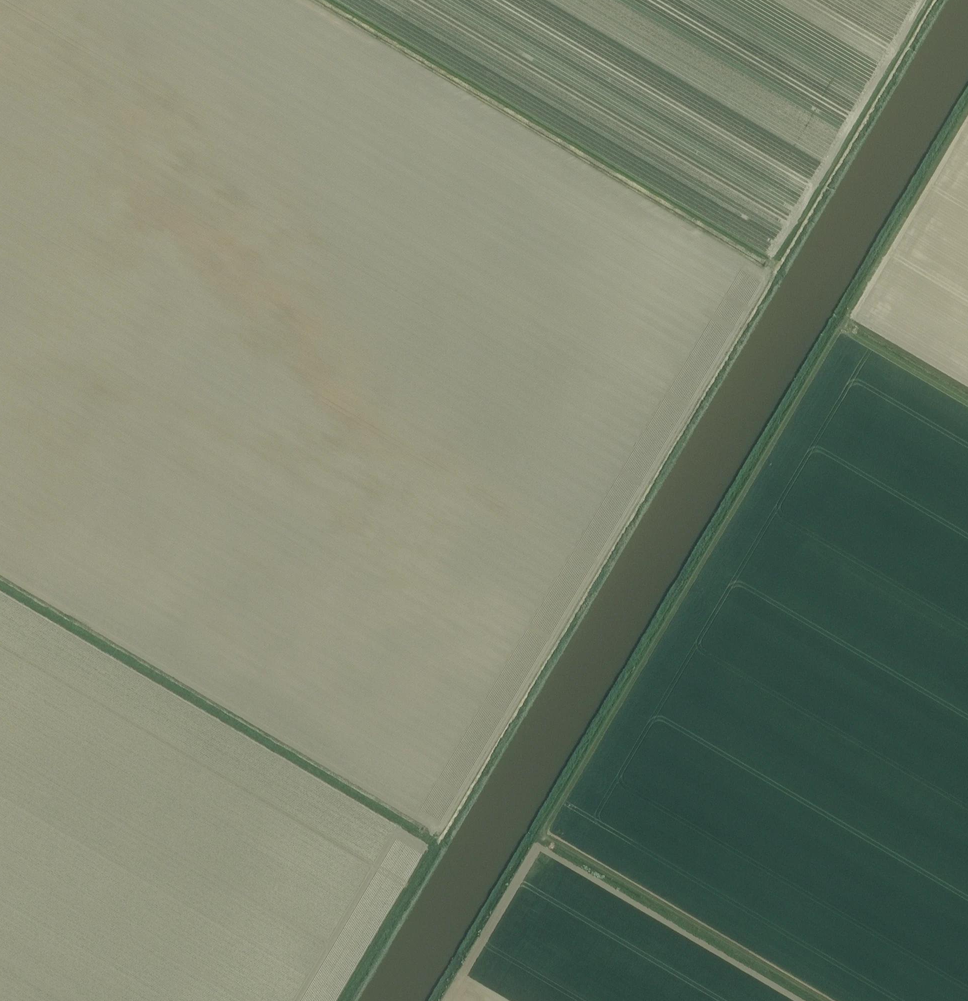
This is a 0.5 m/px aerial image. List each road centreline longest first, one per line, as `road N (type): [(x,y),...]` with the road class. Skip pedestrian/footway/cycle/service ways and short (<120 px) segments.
road 1 (track): [(301,0),(766,278)]

